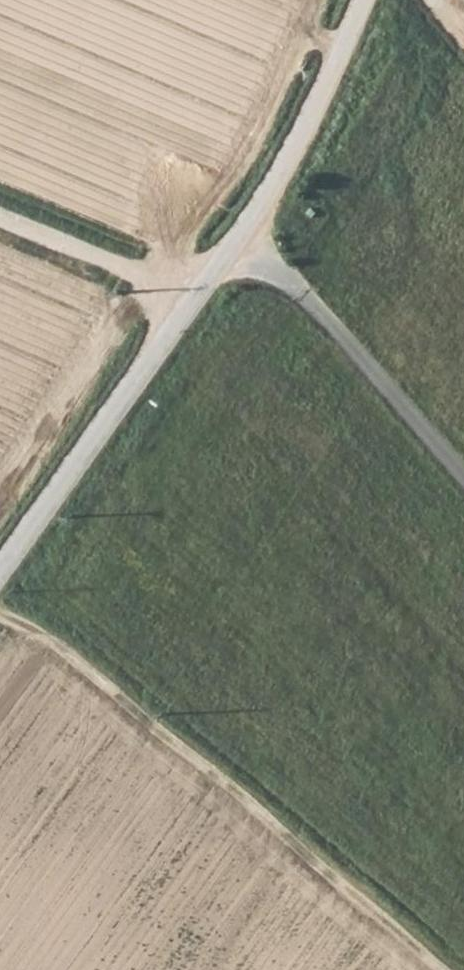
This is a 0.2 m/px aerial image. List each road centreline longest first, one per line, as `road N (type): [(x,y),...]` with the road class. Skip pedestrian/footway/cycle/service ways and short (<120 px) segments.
road 1 (unclassified): [(0,573),(251,220),(295,148),(362,0)]
road 2 (track): [(441,969),(213,769),(39,631),(0,611)]
road 3 (track): [(0,220),(190,302)]

